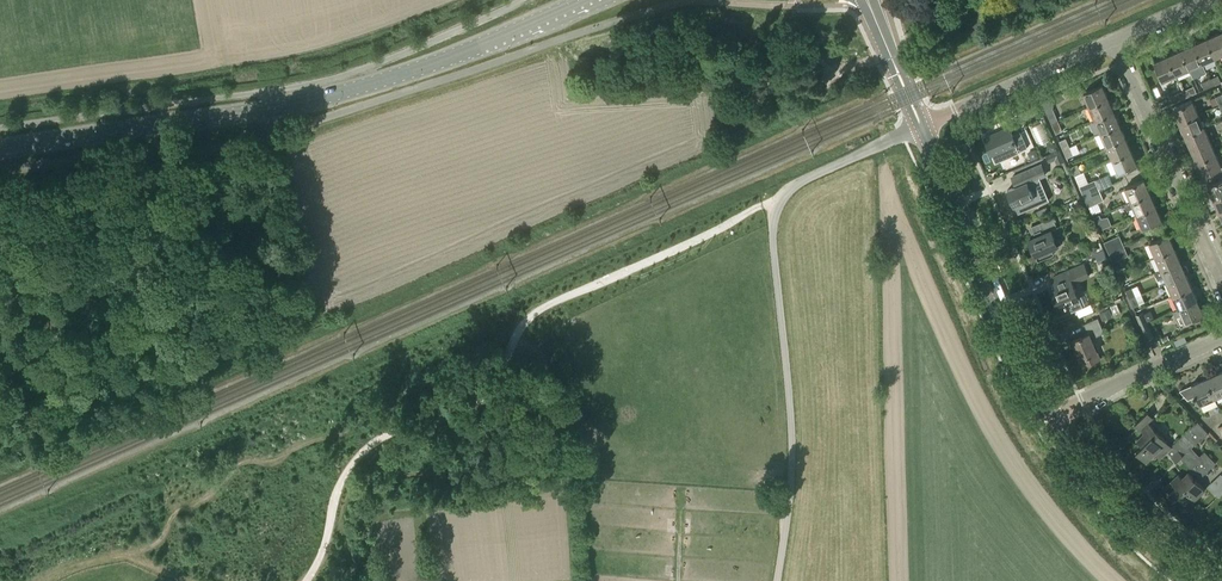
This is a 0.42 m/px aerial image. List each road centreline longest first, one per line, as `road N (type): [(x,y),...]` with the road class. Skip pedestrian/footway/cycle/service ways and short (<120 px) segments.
road 1 (track): [(788,193),(526,315),(500,383),(481,403),(388,433),(357,458),(336,495),(326,548),(305,580)]
road 2 (track): [(0,395),(70,389),(104,375),(205,304),(269,294),(274,267),(261,245),(145,182),(0,262)]
road 3 (unclassified): [(777,580),(791,473),(775,212),(794,187),(922,126)]
road 4 (secondary): [(0,150),(331,95),(514,31)]
road 5 (secondary): [(1053,420),(922,126)]
road 6 (residential): [(1221,281),(1116,42)]
road 7 (secondary): [(1210,580),(1144,529),(1053,420)]
road 8 (residential): [(922,126),(1116,42)]
road 9 (residential): [(1053,420),(1221,336)]

